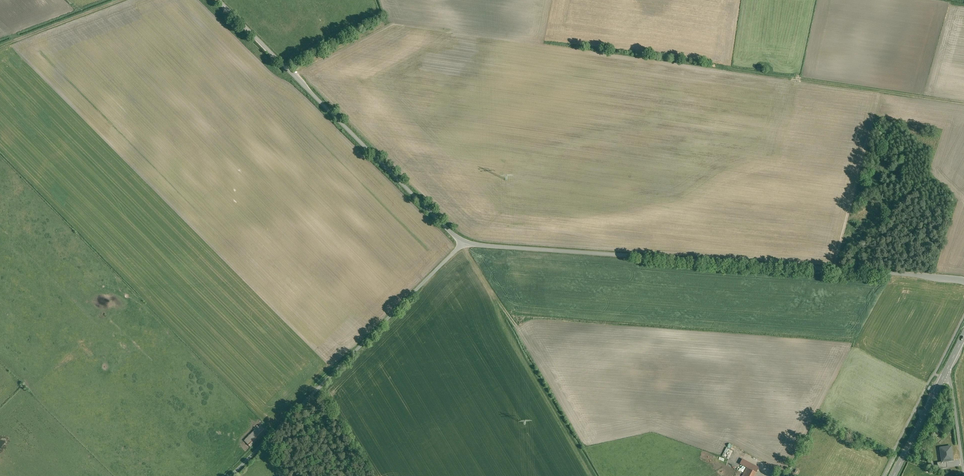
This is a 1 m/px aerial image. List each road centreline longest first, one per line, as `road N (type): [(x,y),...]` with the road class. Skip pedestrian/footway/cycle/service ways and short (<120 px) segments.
road 1 (unclassified): [(963,281),(463,243)]
road 2 (unclassified): [(463,243),(219,0)]
road 3 (unclassified): [(463,243),(231,475)]

